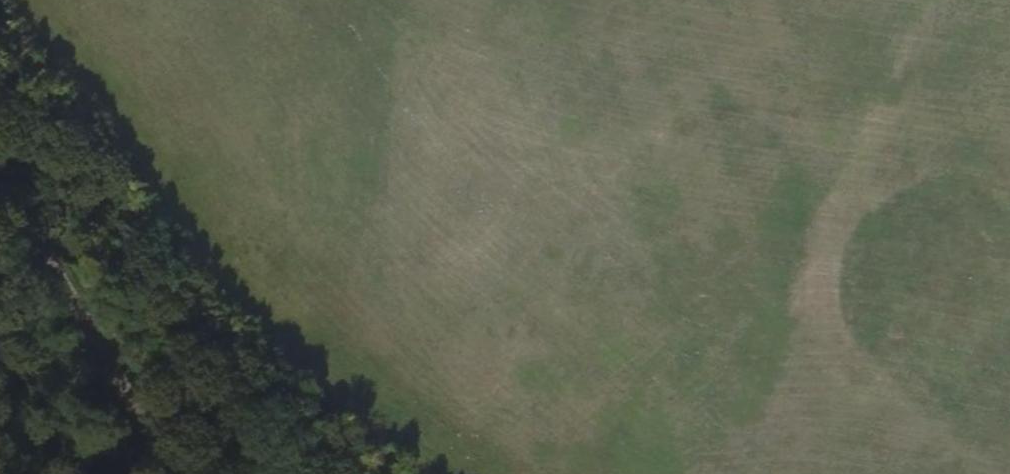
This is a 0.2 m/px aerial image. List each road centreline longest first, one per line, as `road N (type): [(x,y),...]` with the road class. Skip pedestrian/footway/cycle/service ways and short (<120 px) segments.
road 1 (unclassified): [(160,473),(0,207)]

